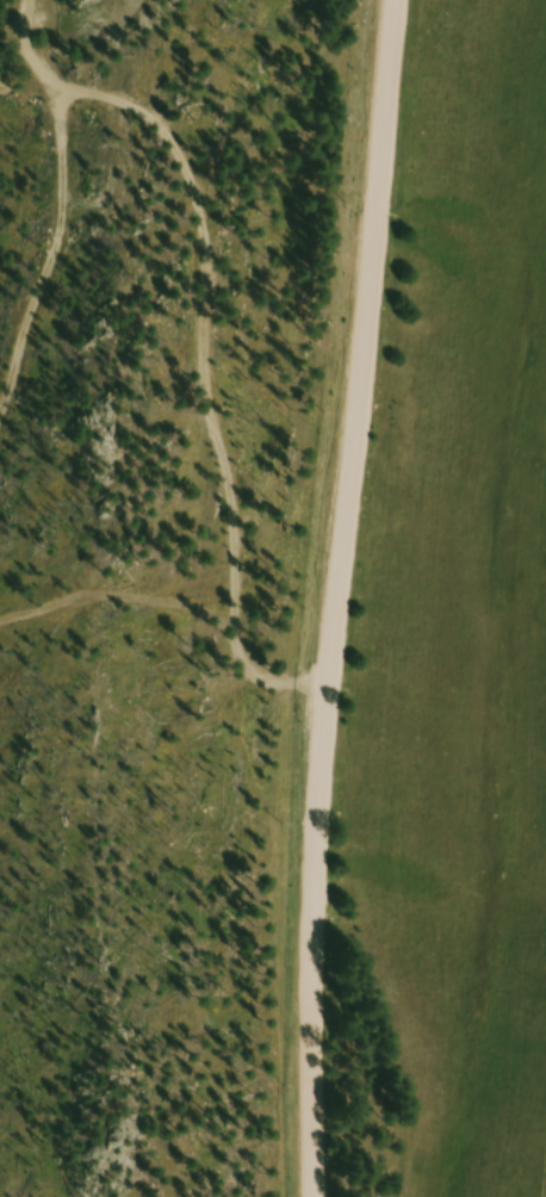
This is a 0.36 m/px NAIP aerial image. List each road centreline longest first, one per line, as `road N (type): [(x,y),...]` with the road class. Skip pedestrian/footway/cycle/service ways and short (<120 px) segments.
road 1 (residential): [(317,1196),(321,691),(387,0)]
road 2 (track): [(321,691),(252,663),(196,190),(157,123),(46,79),(29,38)]

